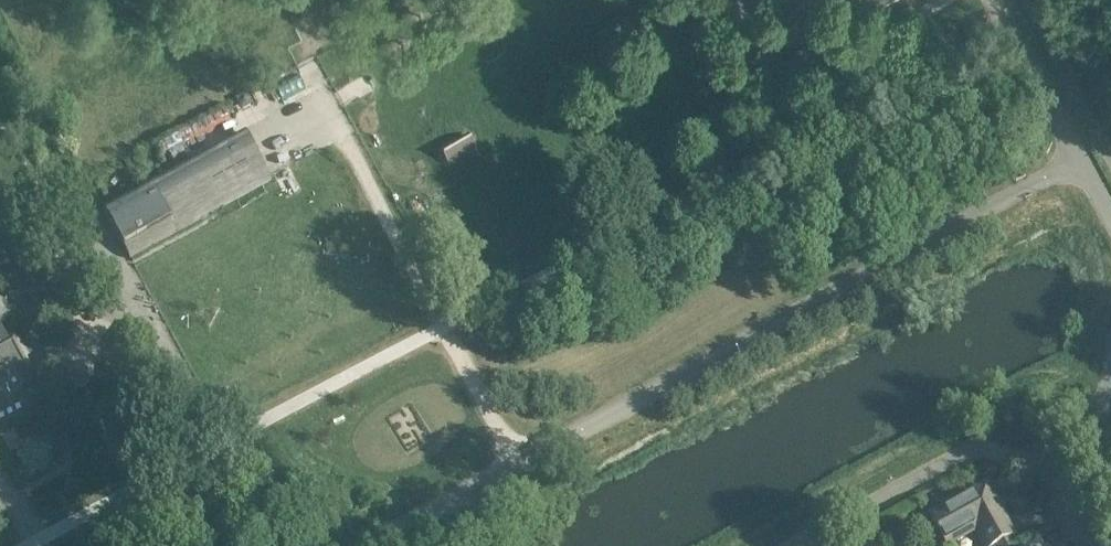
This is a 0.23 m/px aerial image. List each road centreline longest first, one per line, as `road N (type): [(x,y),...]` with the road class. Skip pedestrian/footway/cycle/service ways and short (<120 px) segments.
road 1 (unclassified): [(1086,165),(517,465)]
road 2 (residential): [(832,545),(987,461),(1029,471),(1072,545)]
road 3 (unclassified): [(997,0),(1086,165)]
road 4 (unclassified): [(517,465),(368,545)]
road 5 (unclassified): [(517,465),(442,326)]

